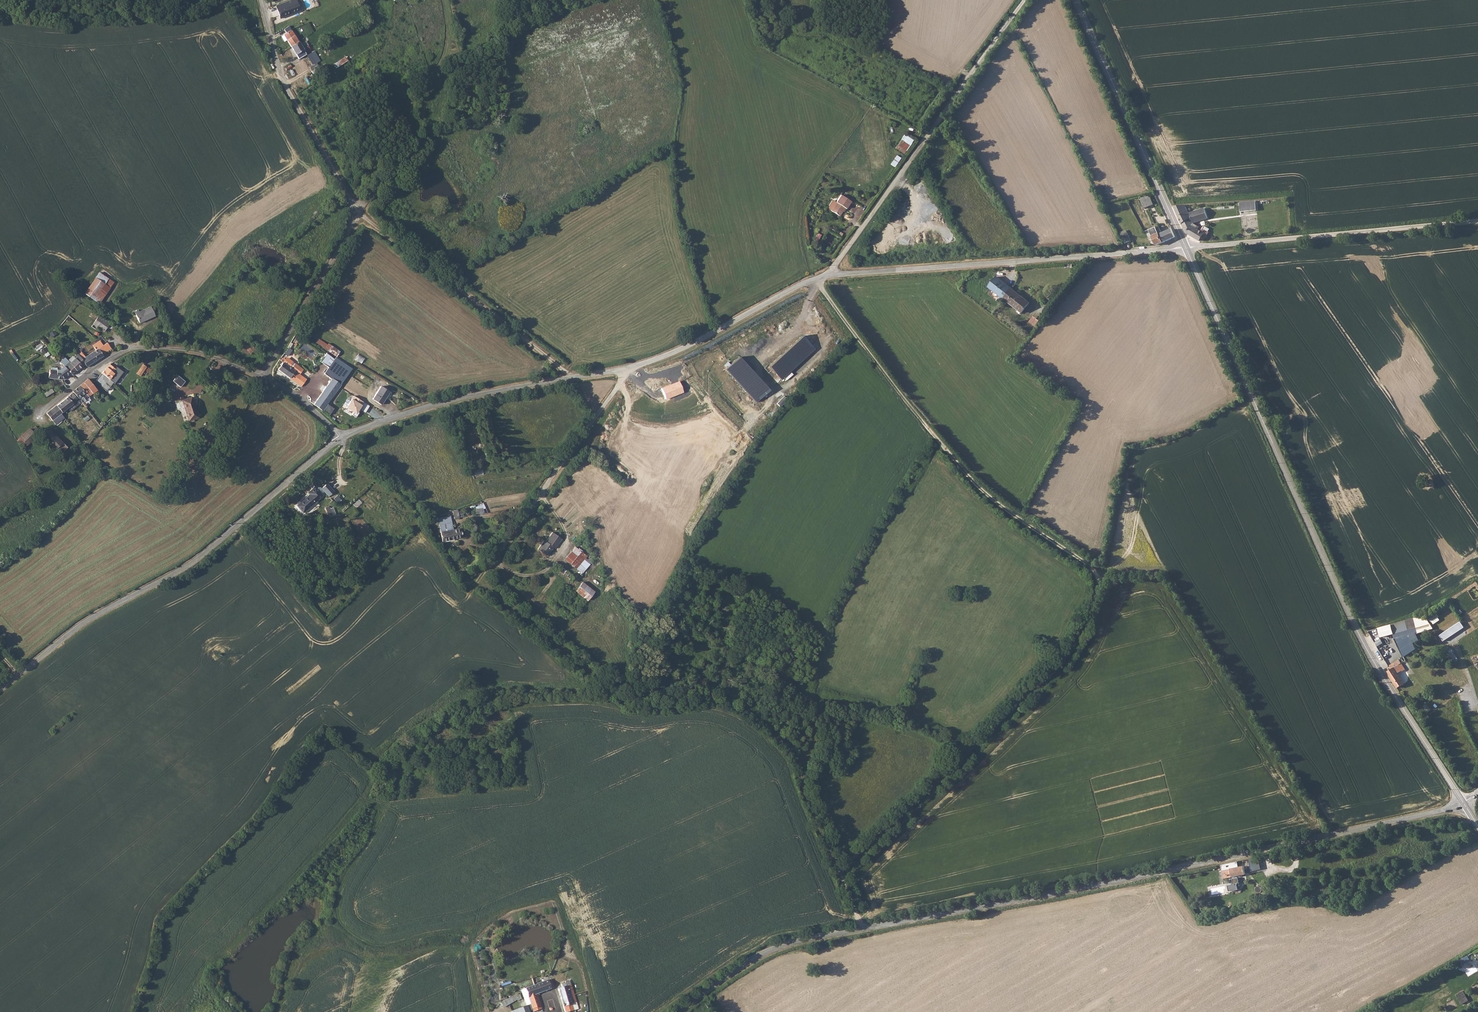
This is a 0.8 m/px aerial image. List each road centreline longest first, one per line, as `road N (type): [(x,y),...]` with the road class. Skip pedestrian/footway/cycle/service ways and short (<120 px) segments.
road 1 (unclassified): [(1464,804),(1124,880),(795,940),(762,952),(679,1011)]
road 2 (track): [(814,279),(971,481),(1101,582),(1070,656),(840,871)]
road 3 (residential): [(626,368),(435,404),(341,438),(203,555),(80,625),(0,690)]
road 4 (track): [(606,688),(508,694),(446,710),(405,731),(371,766),(324,731),(158,919),(156,953),(133,1011)]
road 5 (tertiary): [(1464,804),(1359,635),(1186,248)]
road 6 (residential): [(1186,248),(829,274)]
road 7 (unclassified): [(829,274),(1025,0)]
road 8 (track): [(840,871),(800,779),(763,733),(712,698),(629,701),(606,688)]
road 9 (unclassified): [(1477,222),(1186,248)]
road 10 (unclassified): [(547,570),(521,576),(497,560),(626,368)]
road 11 (track): [(353,215),(571,378)]
road 12 (tertiary): [(1186,248),(1076,0)]
road 13 (residential): [(829,274),(681,349),(626,368)]
road 14 (track): [(478,581),(469,583),(422,514),(344,437)]
road 15 (track): [(606,688),(478,581),(497,560)]

